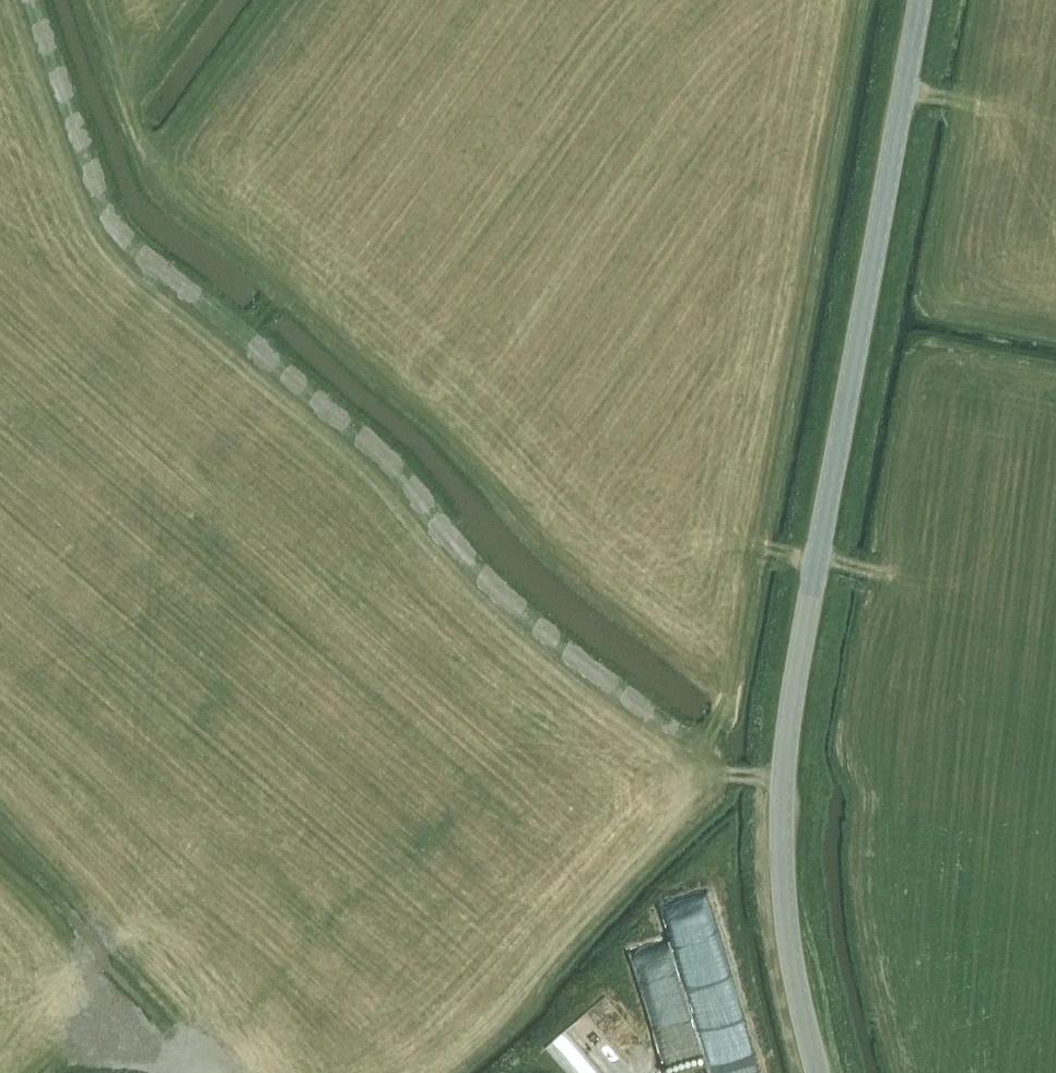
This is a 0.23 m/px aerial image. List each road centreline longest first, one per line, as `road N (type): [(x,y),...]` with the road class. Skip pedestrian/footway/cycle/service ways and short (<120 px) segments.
road 1 (tertiary): [(815,1072),(789,973),(775,792),(921,0)]

